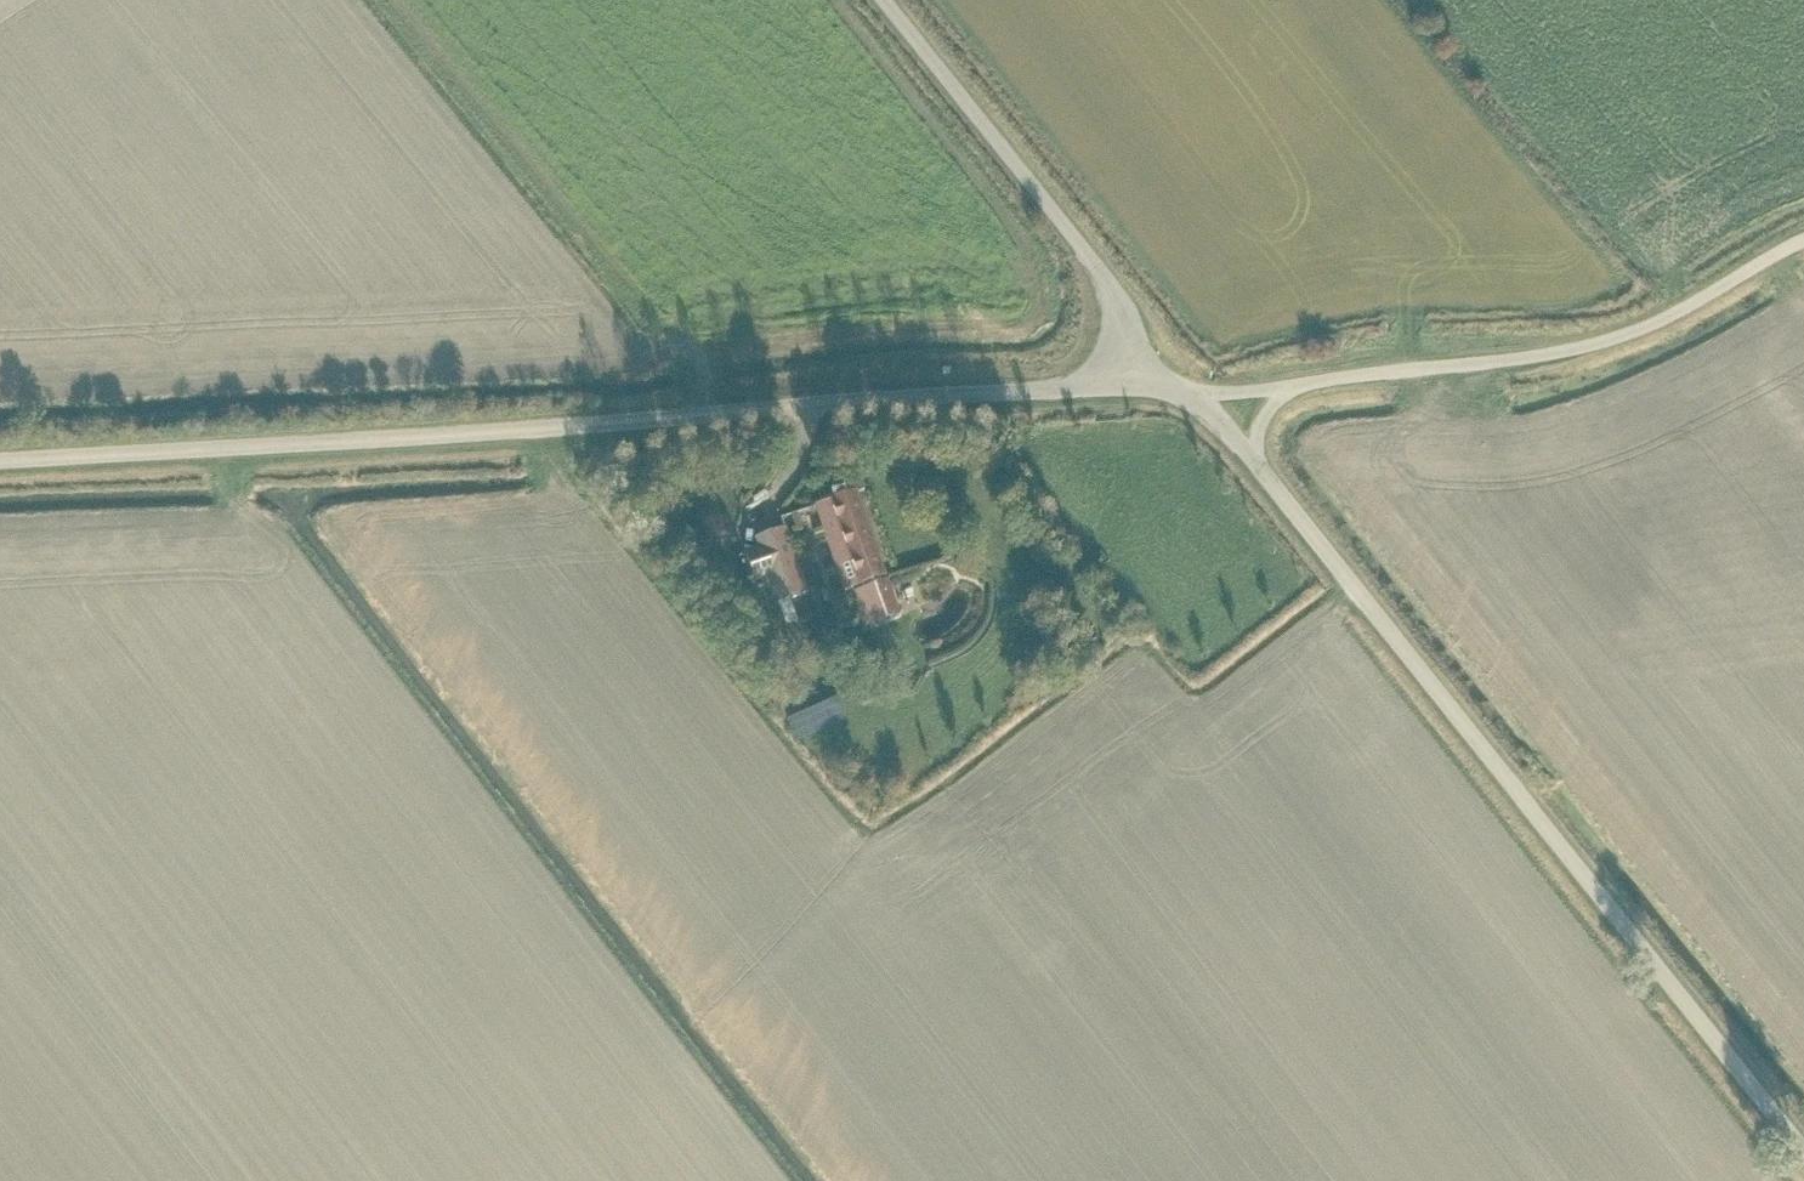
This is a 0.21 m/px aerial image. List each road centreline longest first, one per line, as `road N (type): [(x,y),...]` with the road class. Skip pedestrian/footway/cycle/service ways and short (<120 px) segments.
road 1 (unclassified): [(0,463),(1125,384)]
road 2 (unclassified): [(1803,1154),(1253,459)]
road 3 (unclassified): [(1282,393),(1594,346),(1667,318),(1803,244)]
road 4 (unclassified): [(1125,384),(1117,311),(1095,265),(882,0)]

